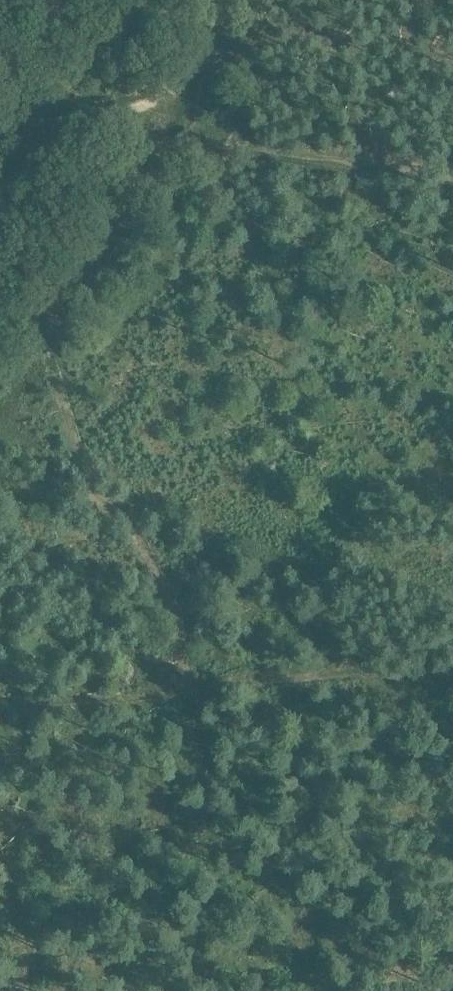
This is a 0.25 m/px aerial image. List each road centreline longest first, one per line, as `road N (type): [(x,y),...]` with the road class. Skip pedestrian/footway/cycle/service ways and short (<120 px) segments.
road 1 (track): [(0,127),(159,99),(193,64),(221,0)]

